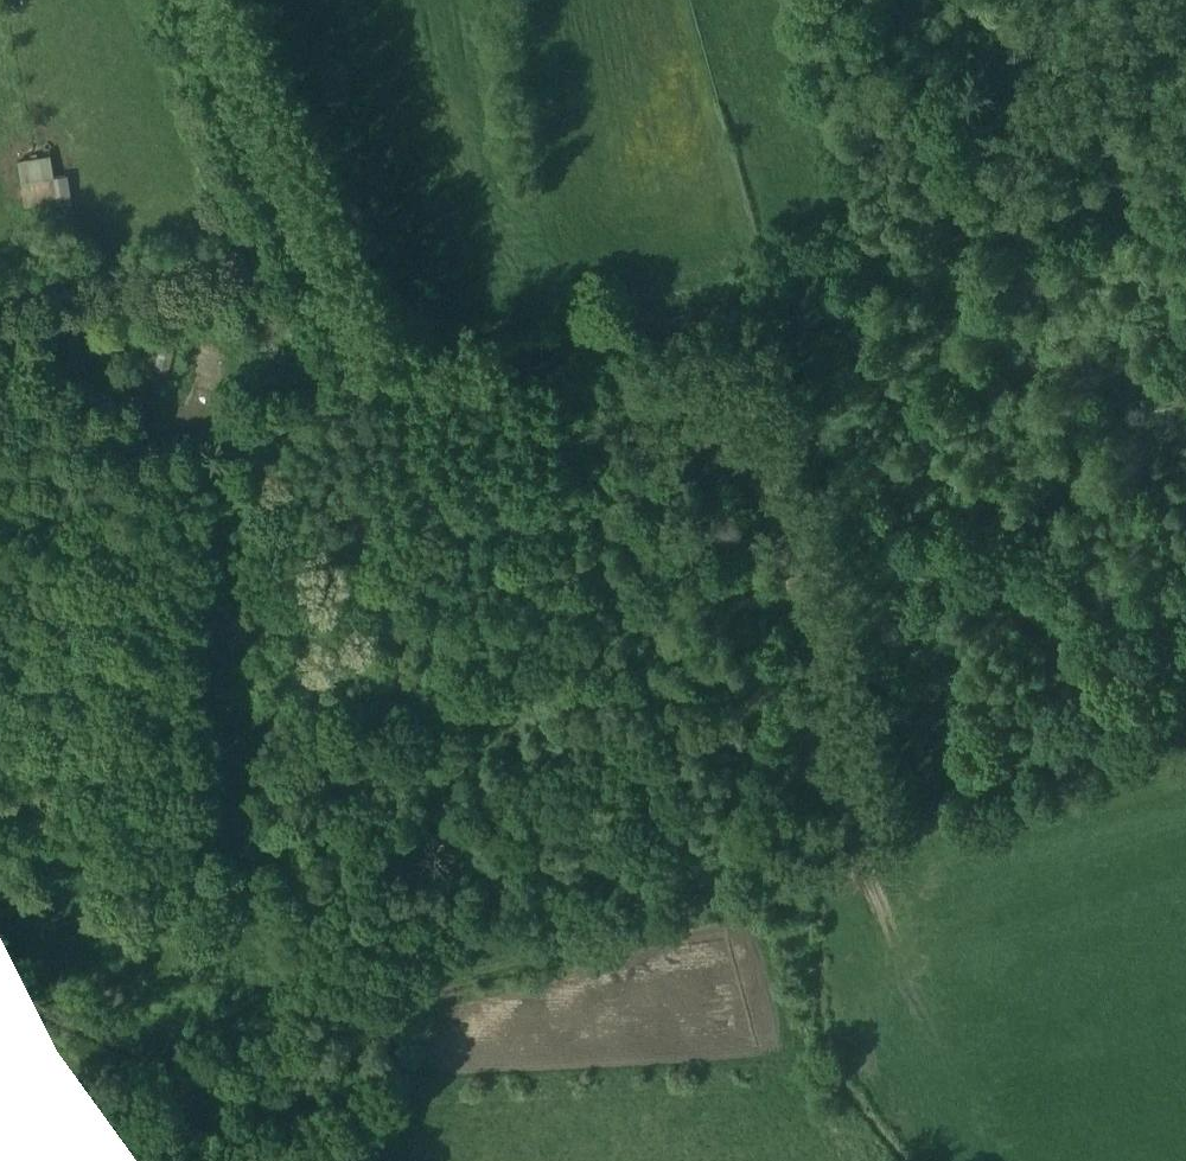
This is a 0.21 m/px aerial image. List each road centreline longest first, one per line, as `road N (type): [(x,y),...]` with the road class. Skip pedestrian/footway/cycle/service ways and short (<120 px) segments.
road 1 (track): [(683,330),(742,400),(857,863),(428,973),(368,1069)]
road 2 (track): [(288,1090),(255,447),(275,417),(375,402)]
road 3 (track): [(683,330),(1185,198)]
road 4 (track): [(198,0),(375,402)]
road 5 (track): [(375,402),(683,330)]
road 6 (track): [(825,739),(737,807),(724,837),(721,894)]

